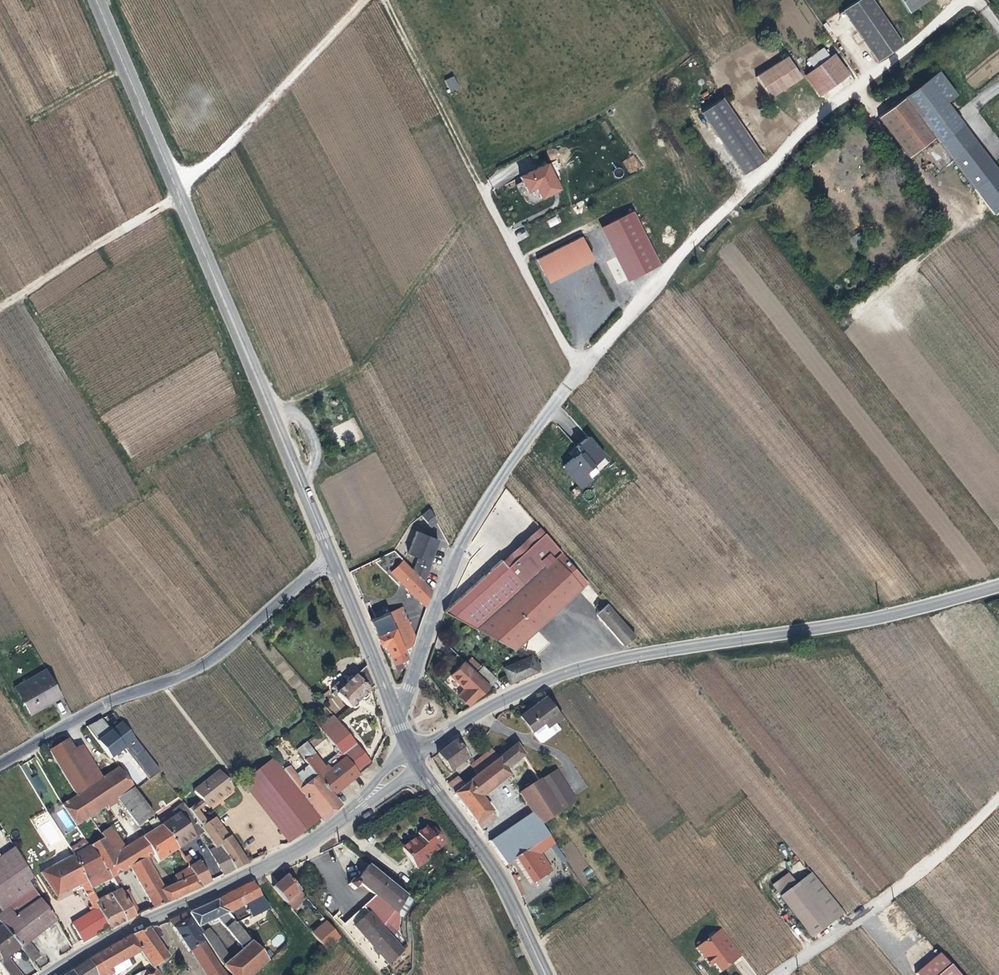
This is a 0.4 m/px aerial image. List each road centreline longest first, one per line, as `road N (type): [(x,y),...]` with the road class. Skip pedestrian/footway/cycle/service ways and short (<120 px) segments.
road 1 (unclassified): [(401,719),(458,553),(535,426),(817,125),(961,0)]
road 2 (tertiary): [(416,752),(529,687),(590,667),(869,619),(998,586)]
road 3 (secondary): [(335,557),(100,0)]
road 4 (track): [(363,0),(181,191),(0,311)]
road 5 (tertiary): [(49,974),(336,828),(416,752)]
road 6 (track): [(582,373),(388,0)]
road 7 (residential): [(335,557),(215,660),(107,705),(0,762)]
road 8 (residential): [(998,797),(901,887),(778,974)]
road 9 (secondary): [(549,974),(487,851),(416,752)]
road 10 (secondary): [(401,719),(335,557)]

